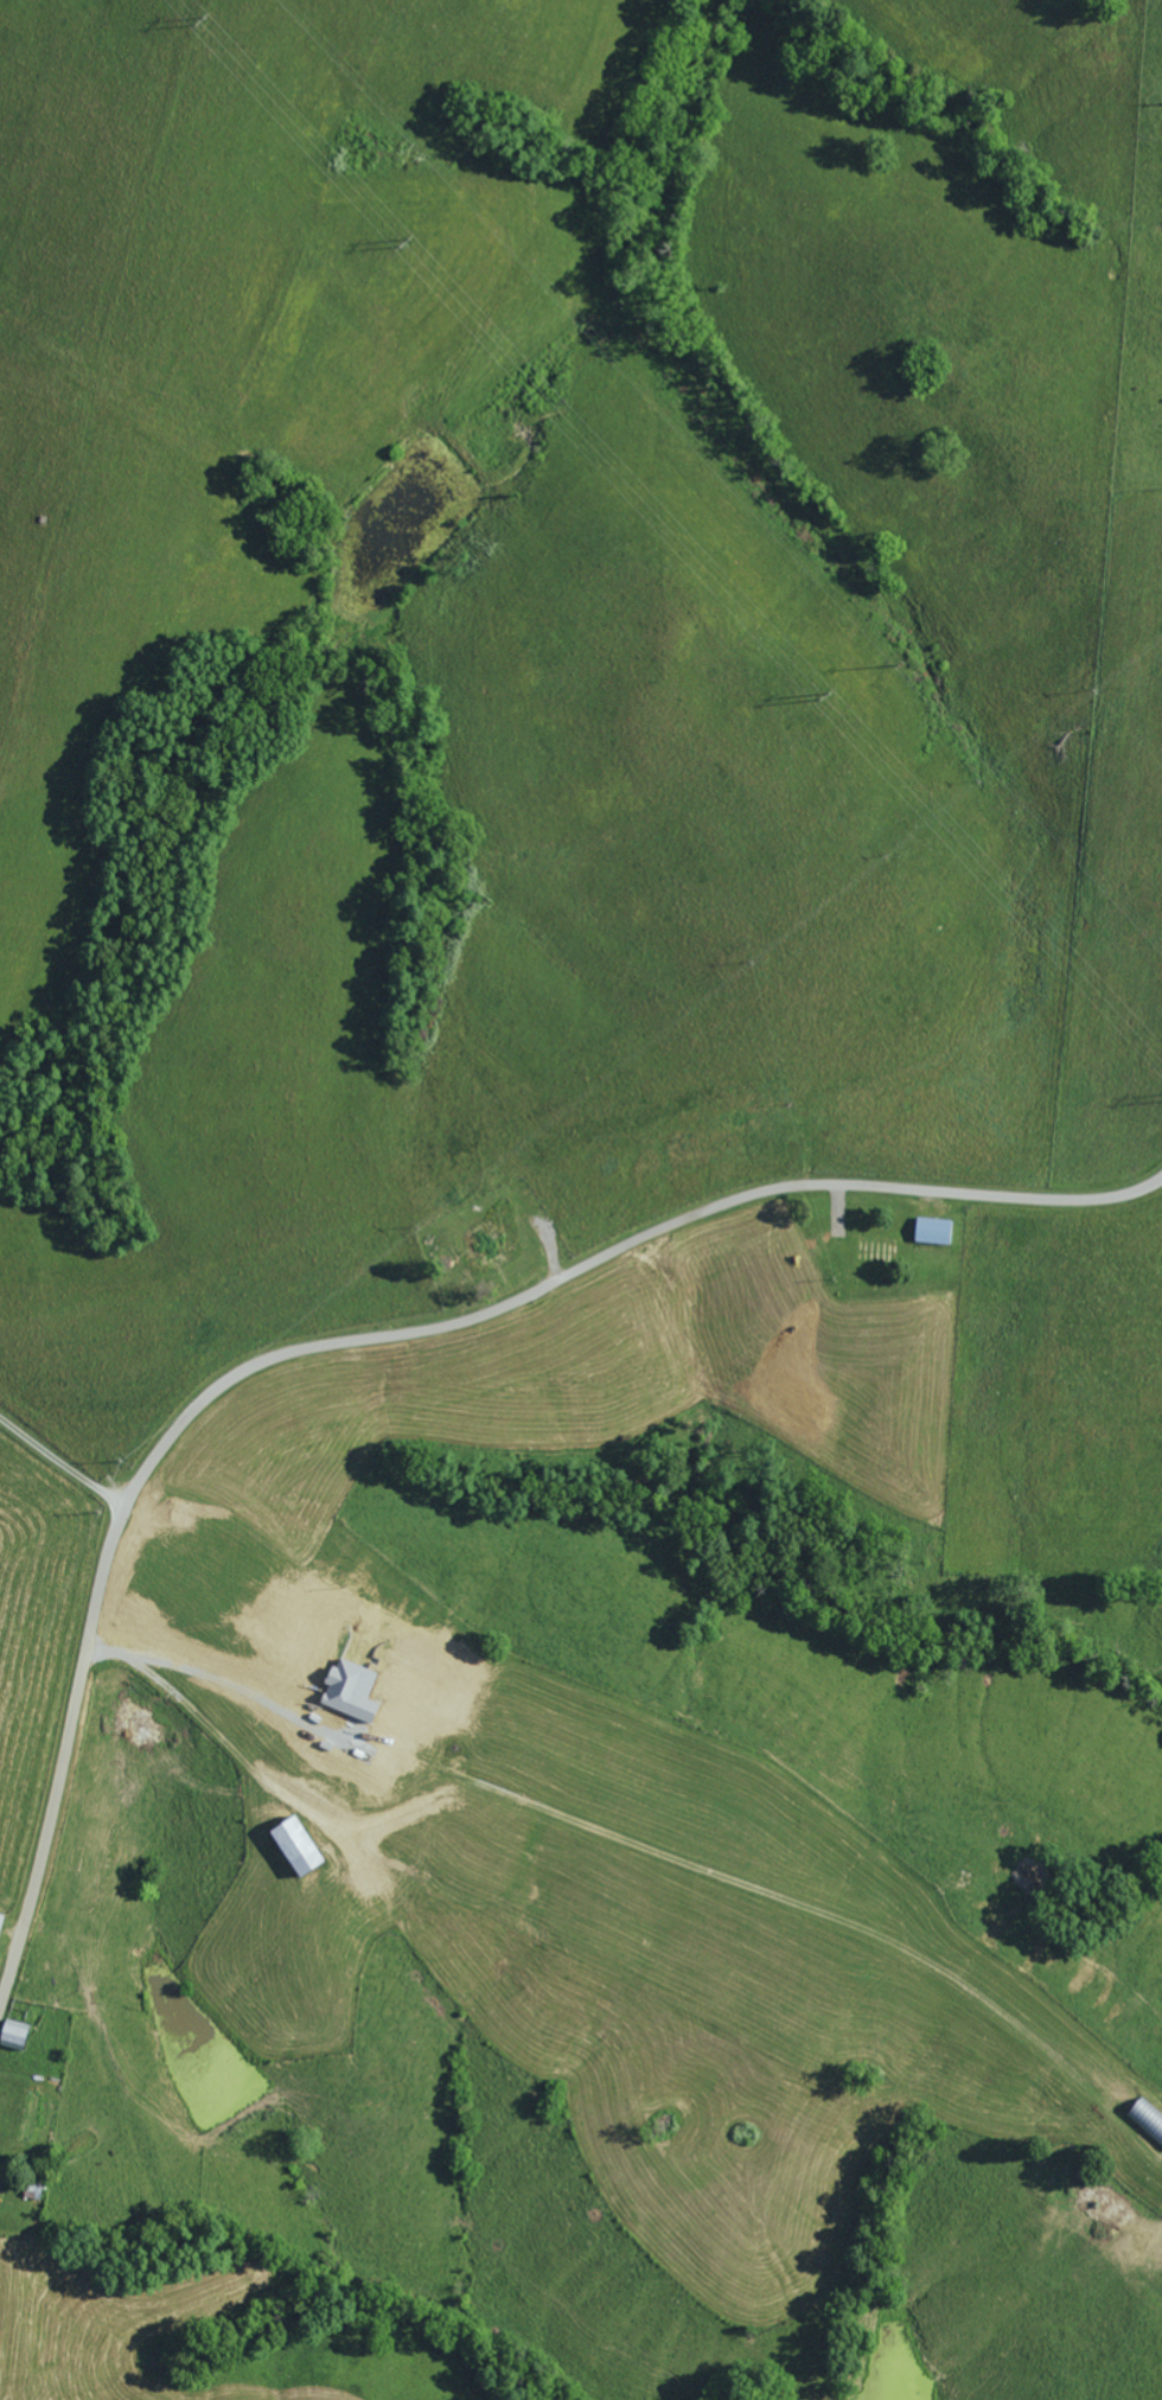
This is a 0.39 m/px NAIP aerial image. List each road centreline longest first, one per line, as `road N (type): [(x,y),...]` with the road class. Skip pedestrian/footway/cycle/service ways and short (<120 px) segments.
road 1 (residential): [(0,1938),(101,1517),(140,1447),(226,1365),(302,1340),(462,1311),(647,1220),(764,1182),(1079,1193),(1137,1176),(1161,1153)]
road 2 (residential): [(0,895),(37,816),(200,157),(242,52),(251,0)]
road 3 (residential): [(75,1606),(212,1630),(677,1830)]
road 4 (residential): [(230,1364),(161,1281),(0,1228)]
road 5 (residential): [(107,1504),(0,1422)]

